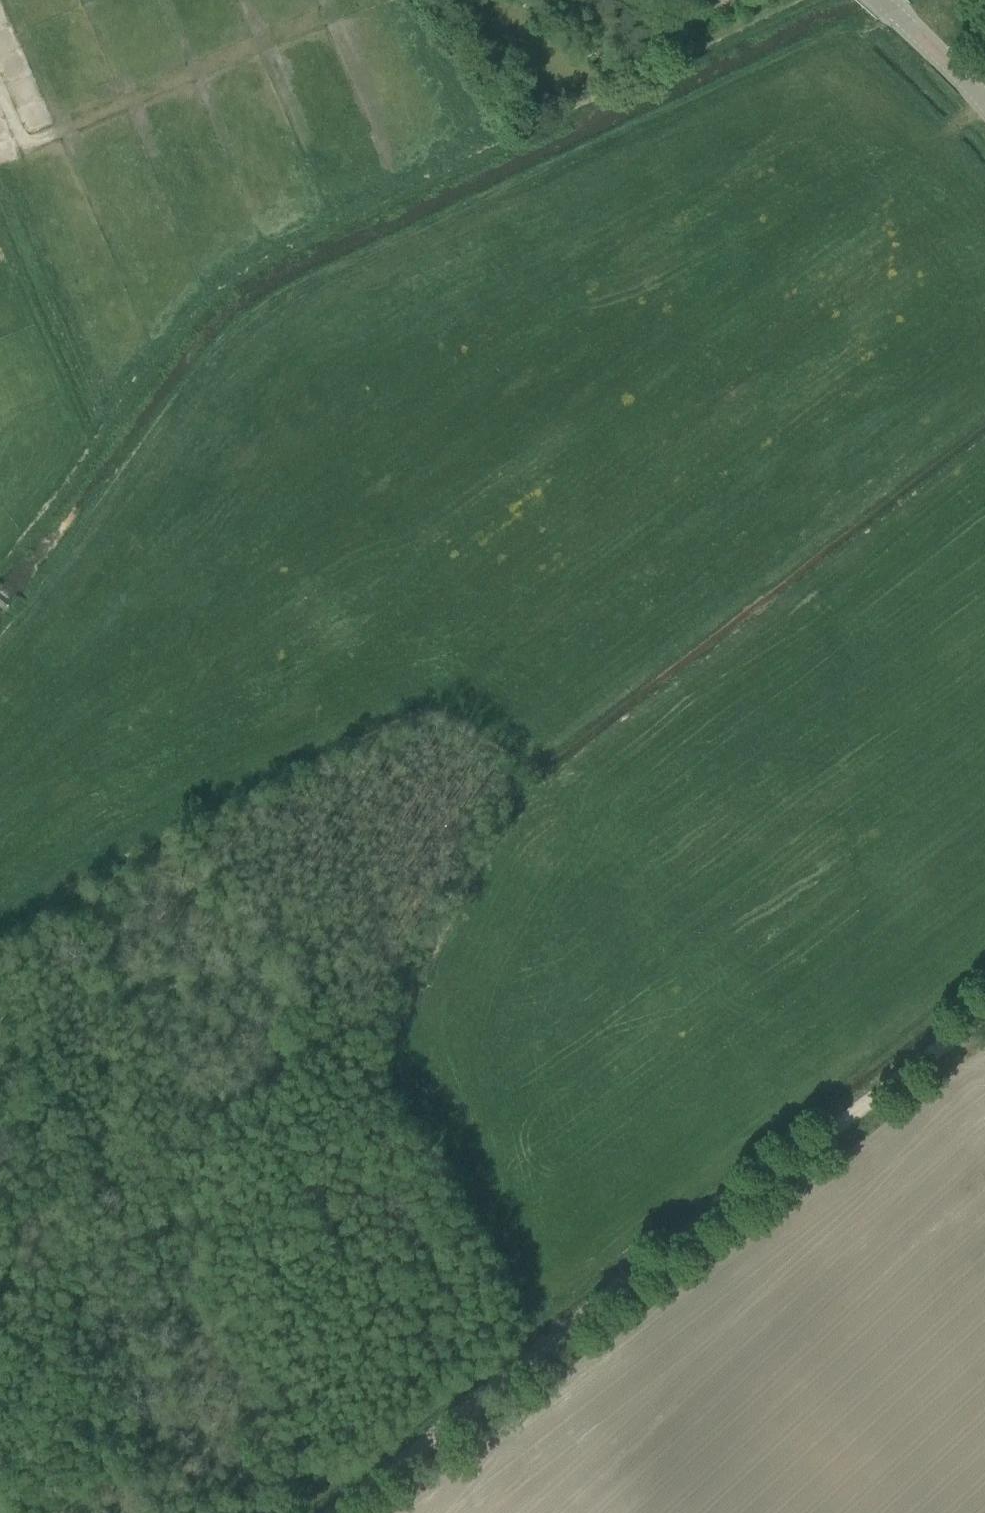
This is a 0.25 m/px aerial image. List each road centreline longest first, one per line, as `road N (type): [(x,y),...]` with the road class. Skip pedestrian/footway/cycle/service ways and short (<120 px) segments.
road 1 (track): [(332,1512),(984,1009)]
road 2 (track): [(0,92),(22,144),(362,0)]
road 3 (tertiary): [(984,107),(882,0)]

